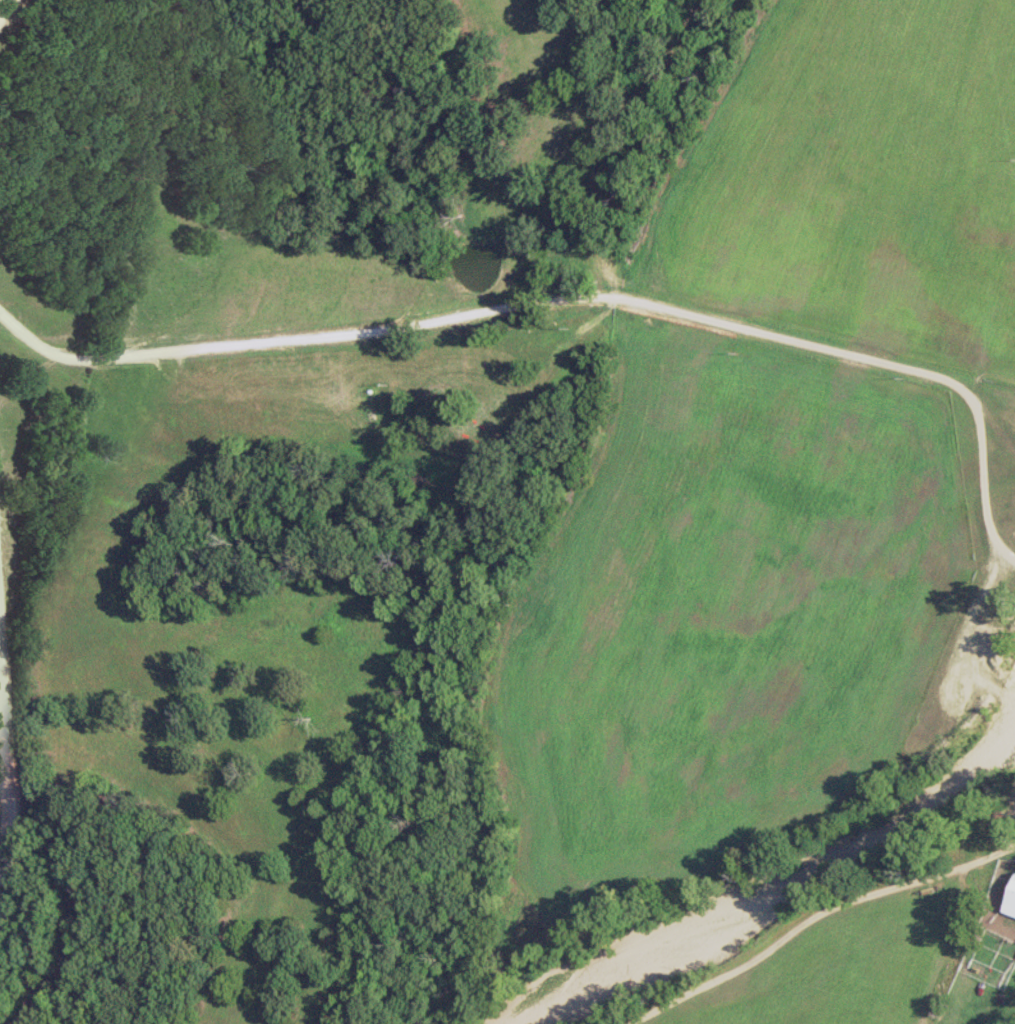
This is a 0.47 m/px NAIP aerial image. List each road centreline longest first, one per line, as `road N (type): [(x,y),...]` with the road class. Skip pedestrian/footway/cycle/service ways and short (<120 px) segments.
road 1 (residential): [(1014,469),(973,430),(843,392),(0,327)]
road 2 (residential): [(0,980),(27,853),(21,653),(0,596)]

